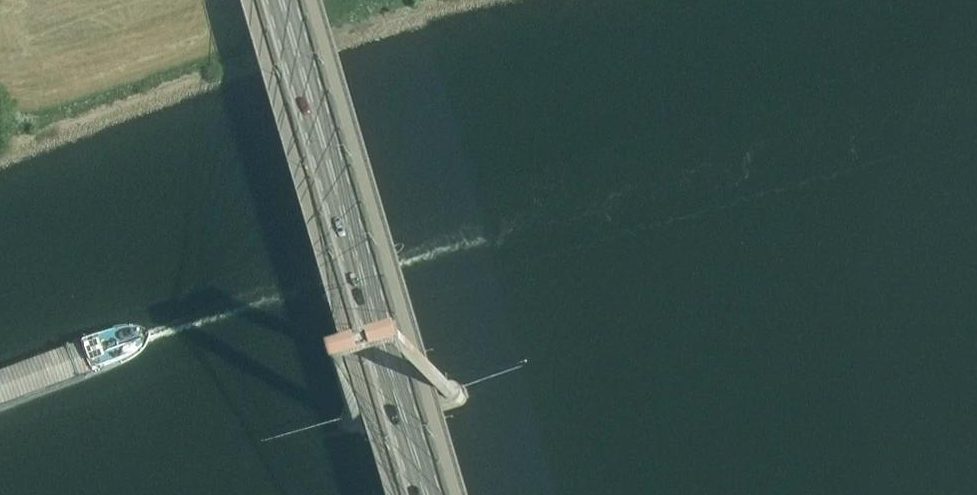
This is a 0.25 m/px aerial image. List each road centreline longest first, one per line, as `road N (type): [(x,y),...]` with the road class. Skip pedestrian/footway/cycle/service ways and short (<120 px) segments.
road 1 (unclassified): [(456,494),(306,0)]
road 2 (primary): [(424,494),(276,0)]
road 3 (unclassified): [(391,494),(245,0)]

